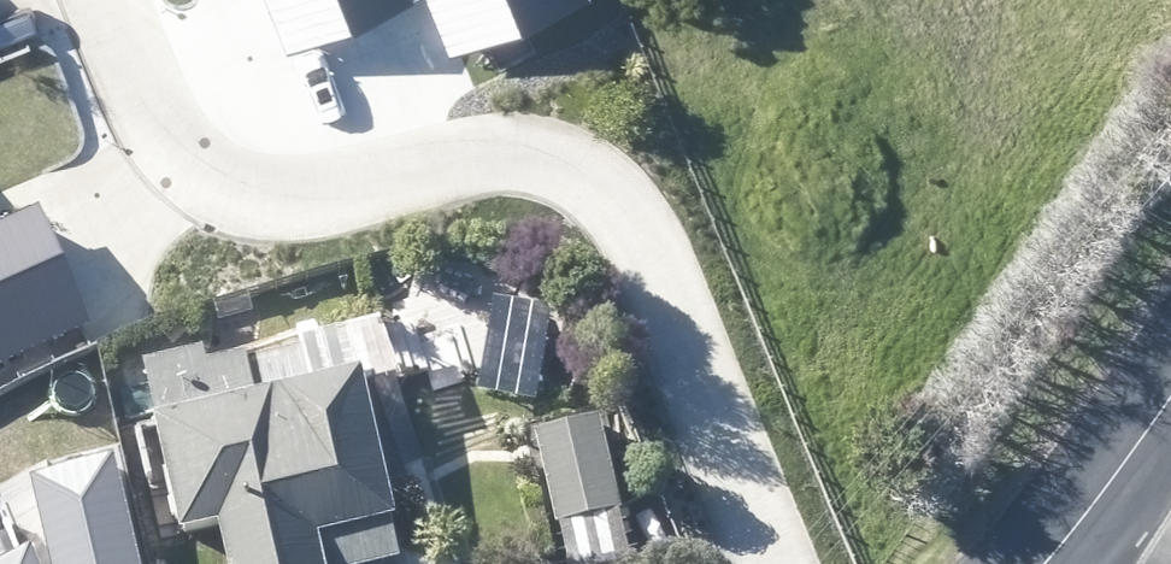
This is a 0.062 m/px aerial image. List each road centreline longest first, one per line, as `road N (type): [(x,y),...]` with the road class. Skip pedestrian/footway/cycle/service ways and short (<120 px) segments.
road 1 (residential): [(71,0),(112,101),(166,153),(201,169),(267,174),(433,133),(482,135),(562,172),(591,201),(770,563)]
road 2 (residential): [(1045,563),(1170,388)]

